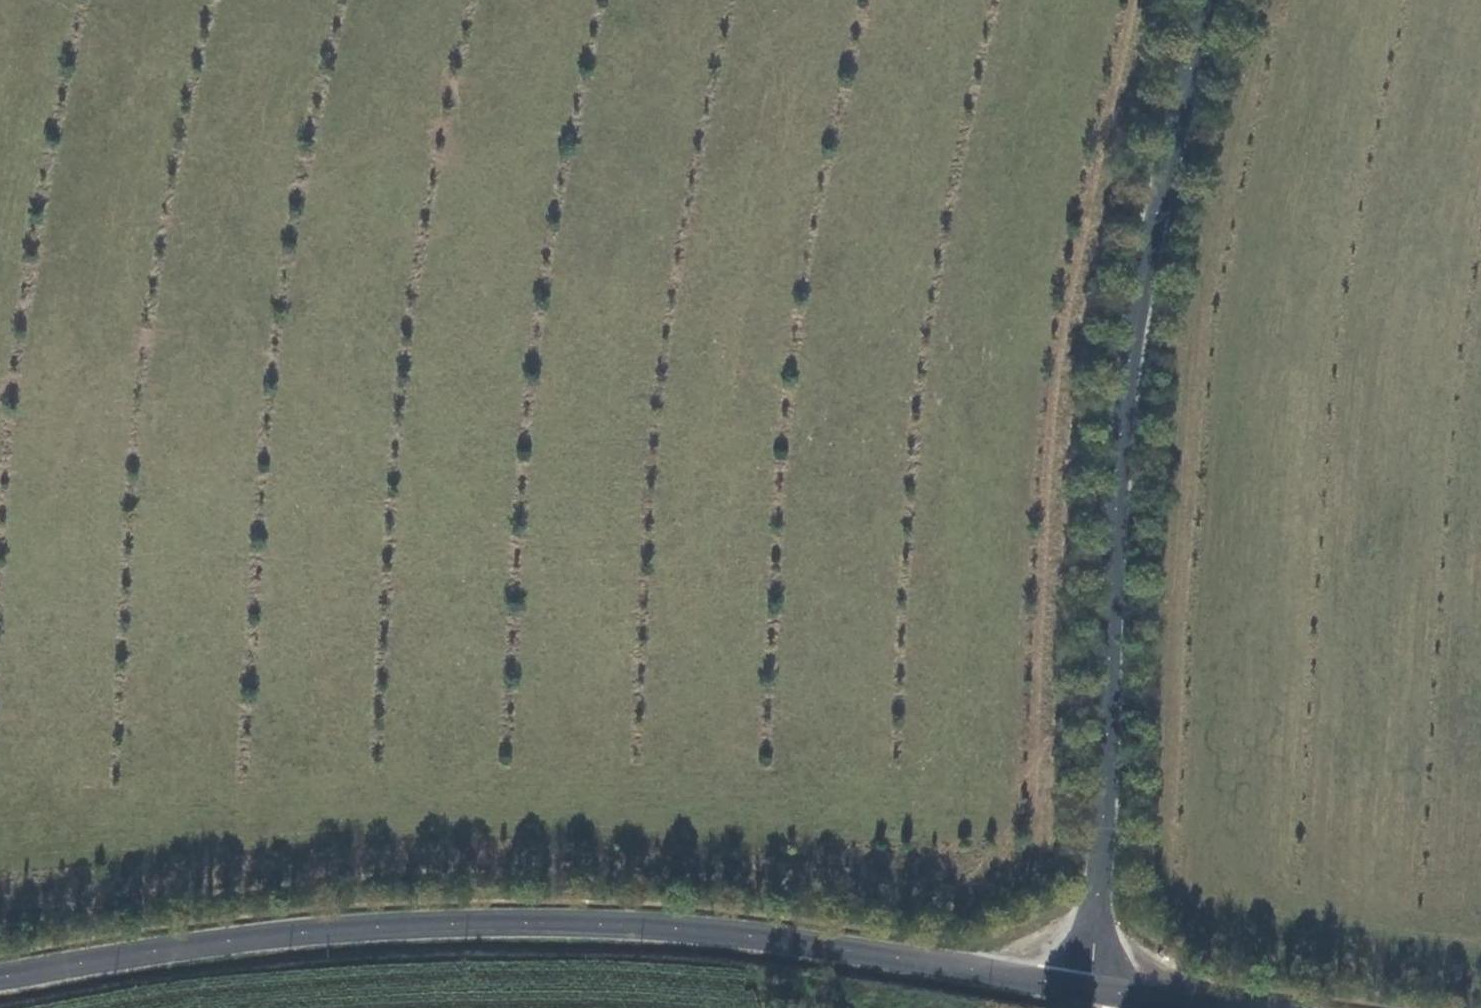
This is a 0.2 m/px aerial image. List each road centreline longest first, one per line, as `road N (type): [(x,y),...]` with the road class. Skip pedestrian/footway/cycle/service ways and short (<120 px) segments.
road 1 (tertiary): [(0,979),(381,925),(522,921),(759,938),(1084,990)]
road 2 (tertiary): [(1084,990),(1098,881),(1130,369),(1205,0)]
road 3 (tertiary): [(1084,990),(1212,1007)]

